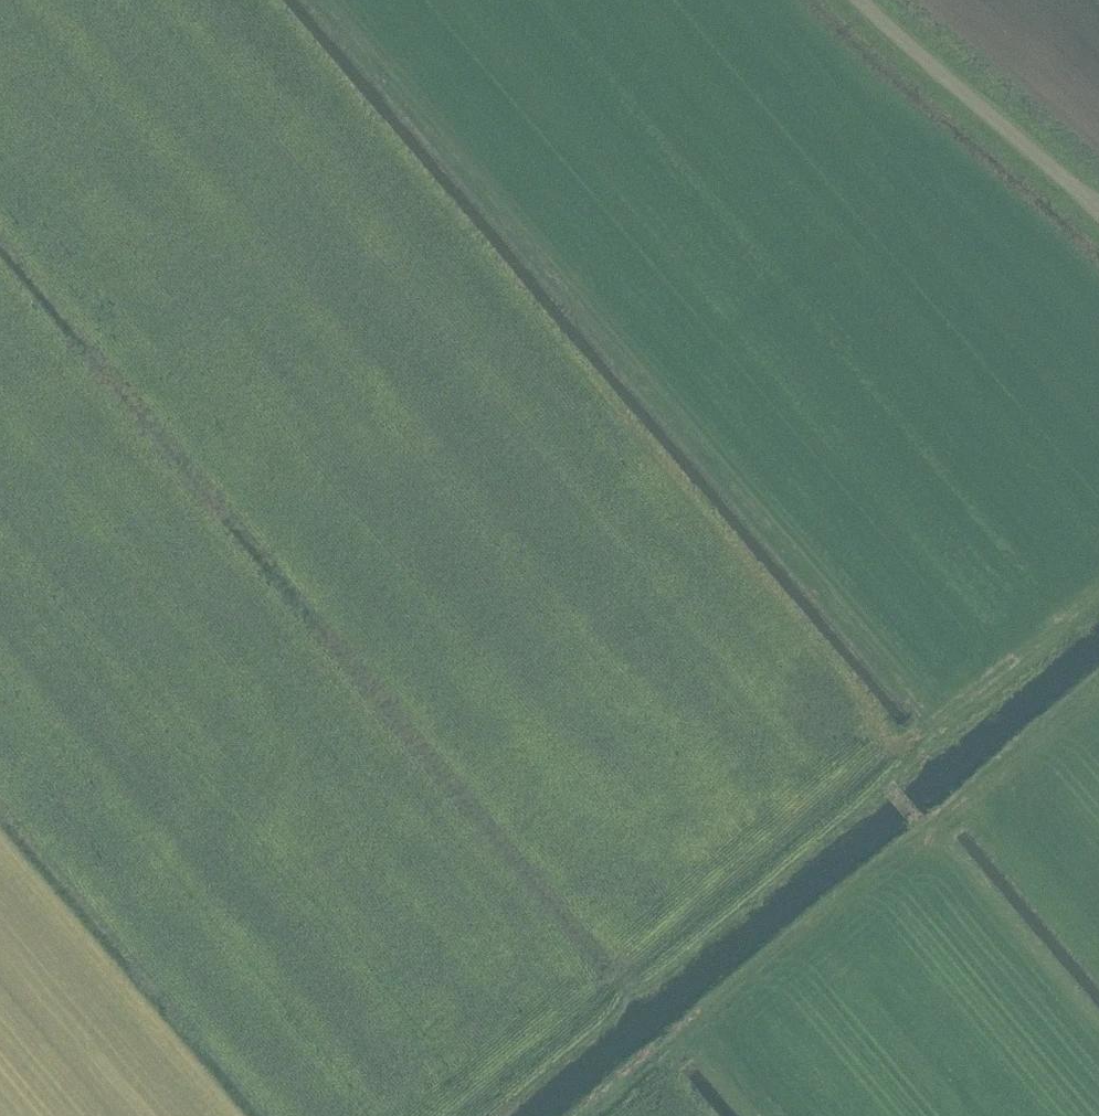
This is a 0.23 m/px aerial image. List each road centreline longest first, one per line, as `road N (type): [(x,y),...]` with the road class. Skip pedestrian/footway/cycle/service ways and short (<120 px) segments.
road 1 (unclassified): [(871,0),(1098,205)]

